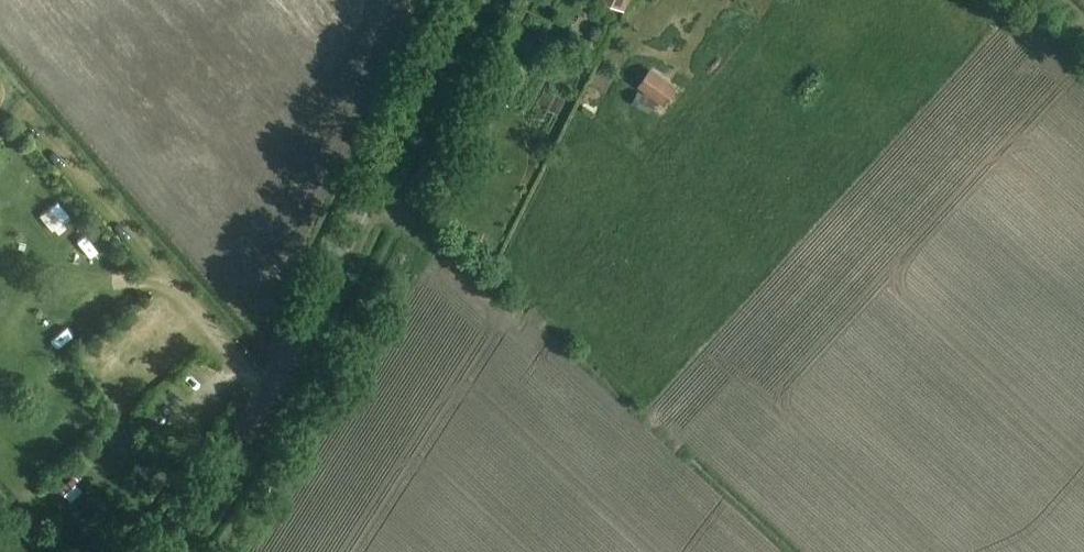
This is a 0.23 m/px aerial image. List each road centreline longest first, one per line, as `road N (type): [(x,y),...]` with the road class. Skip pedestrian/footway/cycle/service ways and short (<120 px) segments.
road 1 (unclassified): [(157,551),(275,378),(459,0)]

